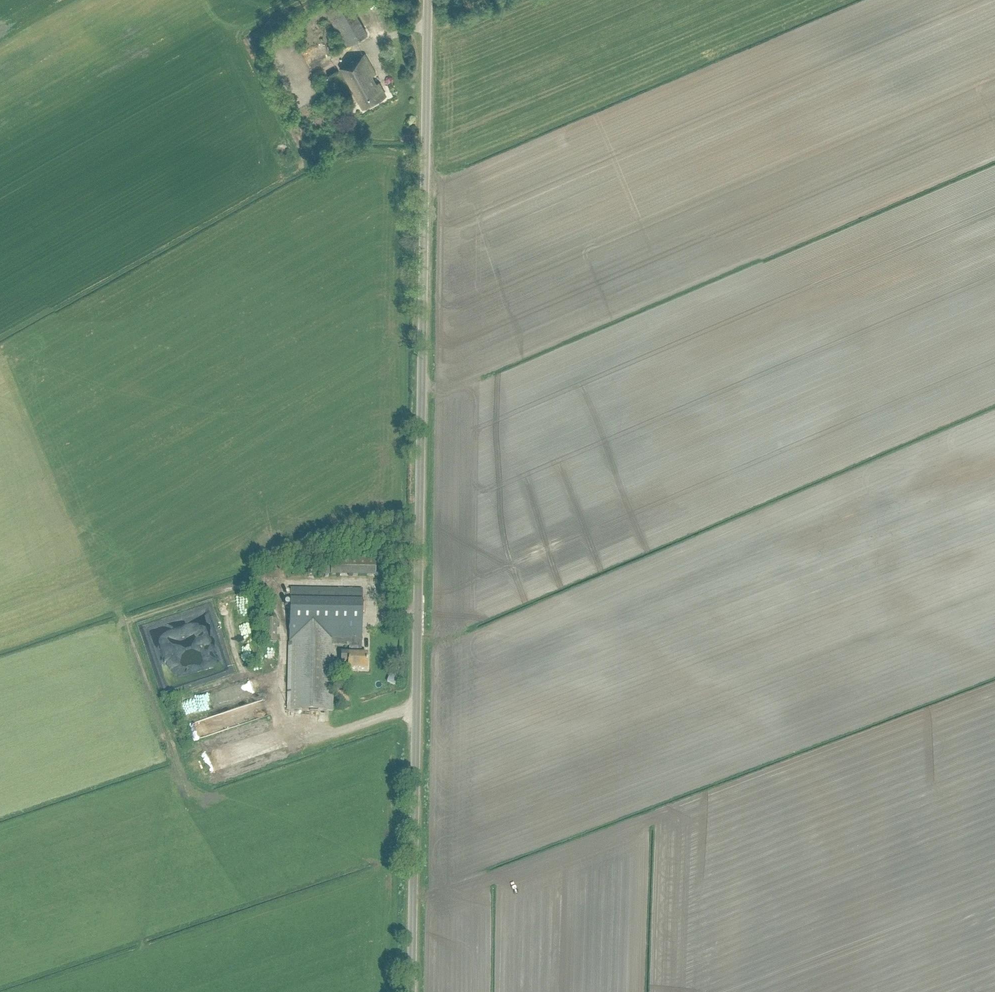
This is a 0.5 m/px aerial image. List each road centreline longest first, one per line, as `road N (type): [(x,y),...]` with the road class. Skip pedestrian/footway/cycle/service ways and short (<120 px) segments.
road 1 (unclassified): [(411,991),(428,0)]

